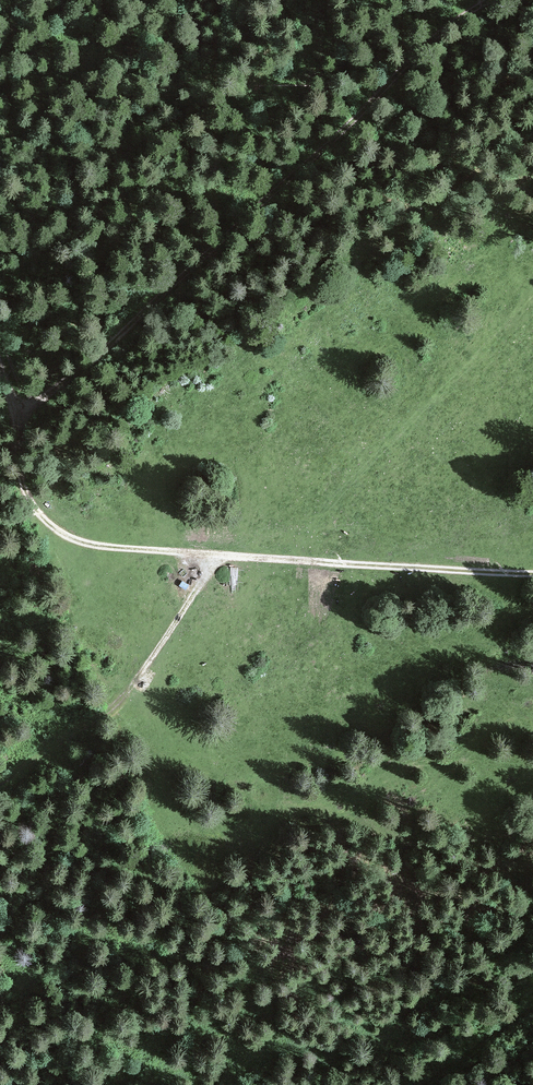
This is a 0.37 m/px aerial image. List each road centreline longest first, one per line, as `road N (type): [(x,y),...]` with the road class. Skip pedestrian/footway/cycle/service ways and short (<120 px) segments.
road 1 (track): [(7,385),(39,400),(86,372),(374,107),(510,0)]
road 2 (track): [(0,357),(27,477),(43,501),(94,535),(261,563),(532,564)]
road 3 (track): [(203,555),(189,592),(110,715),(45,764),(0,782)]

